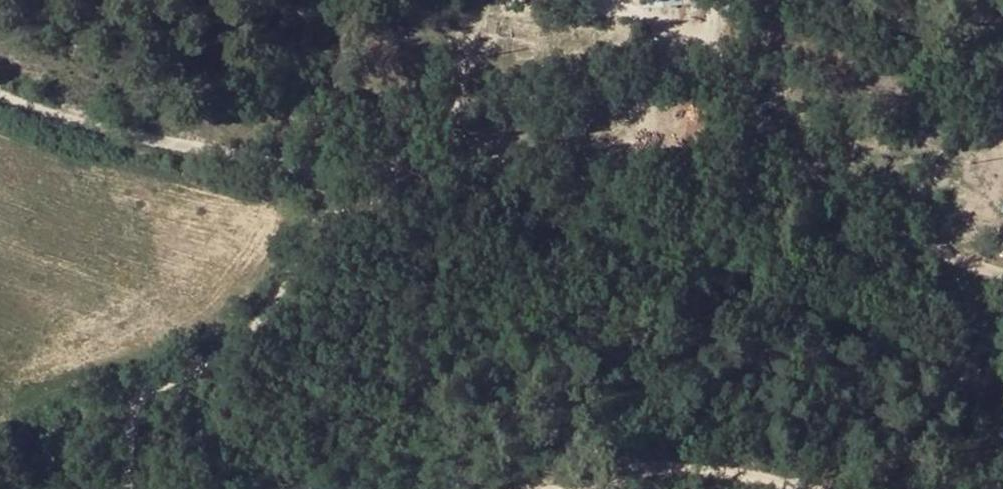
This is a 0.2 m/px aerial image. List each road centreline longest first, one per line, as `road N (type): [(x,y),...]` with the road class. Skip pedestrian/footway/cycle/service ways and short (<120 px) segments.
road 1 (track): [(685,72),(772,120),(827,190),(905,240),(1002,273)]
road 2 (track): [(335,173),(477,104),(685,72)]
road 3 (track): [(0,98),(335,173)]
road 4 (track): [(797,488),(643,465),(558,488)]

